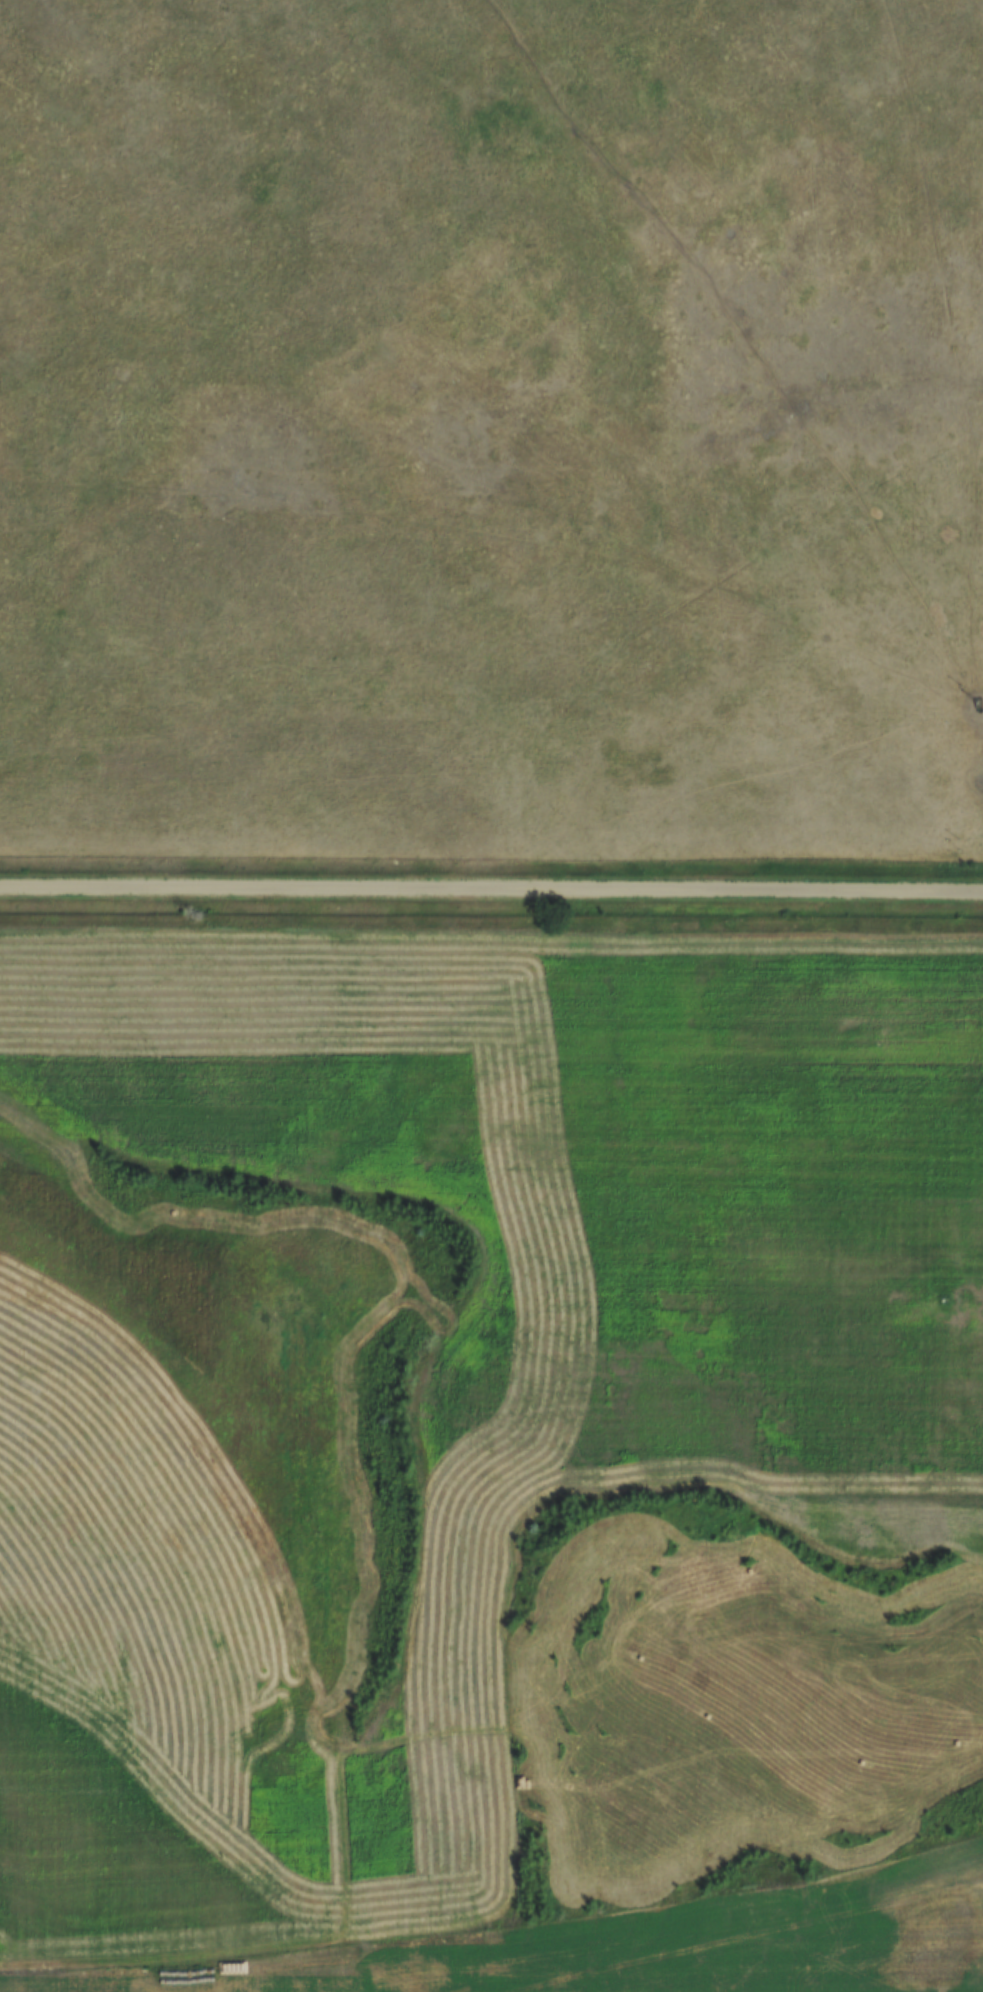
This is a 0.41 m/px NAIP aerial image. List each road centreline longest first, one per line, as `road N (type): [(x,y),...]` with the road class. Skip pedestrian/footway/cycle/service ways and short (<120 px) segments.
road 1 (residential): [(982,890),(0,886)]

